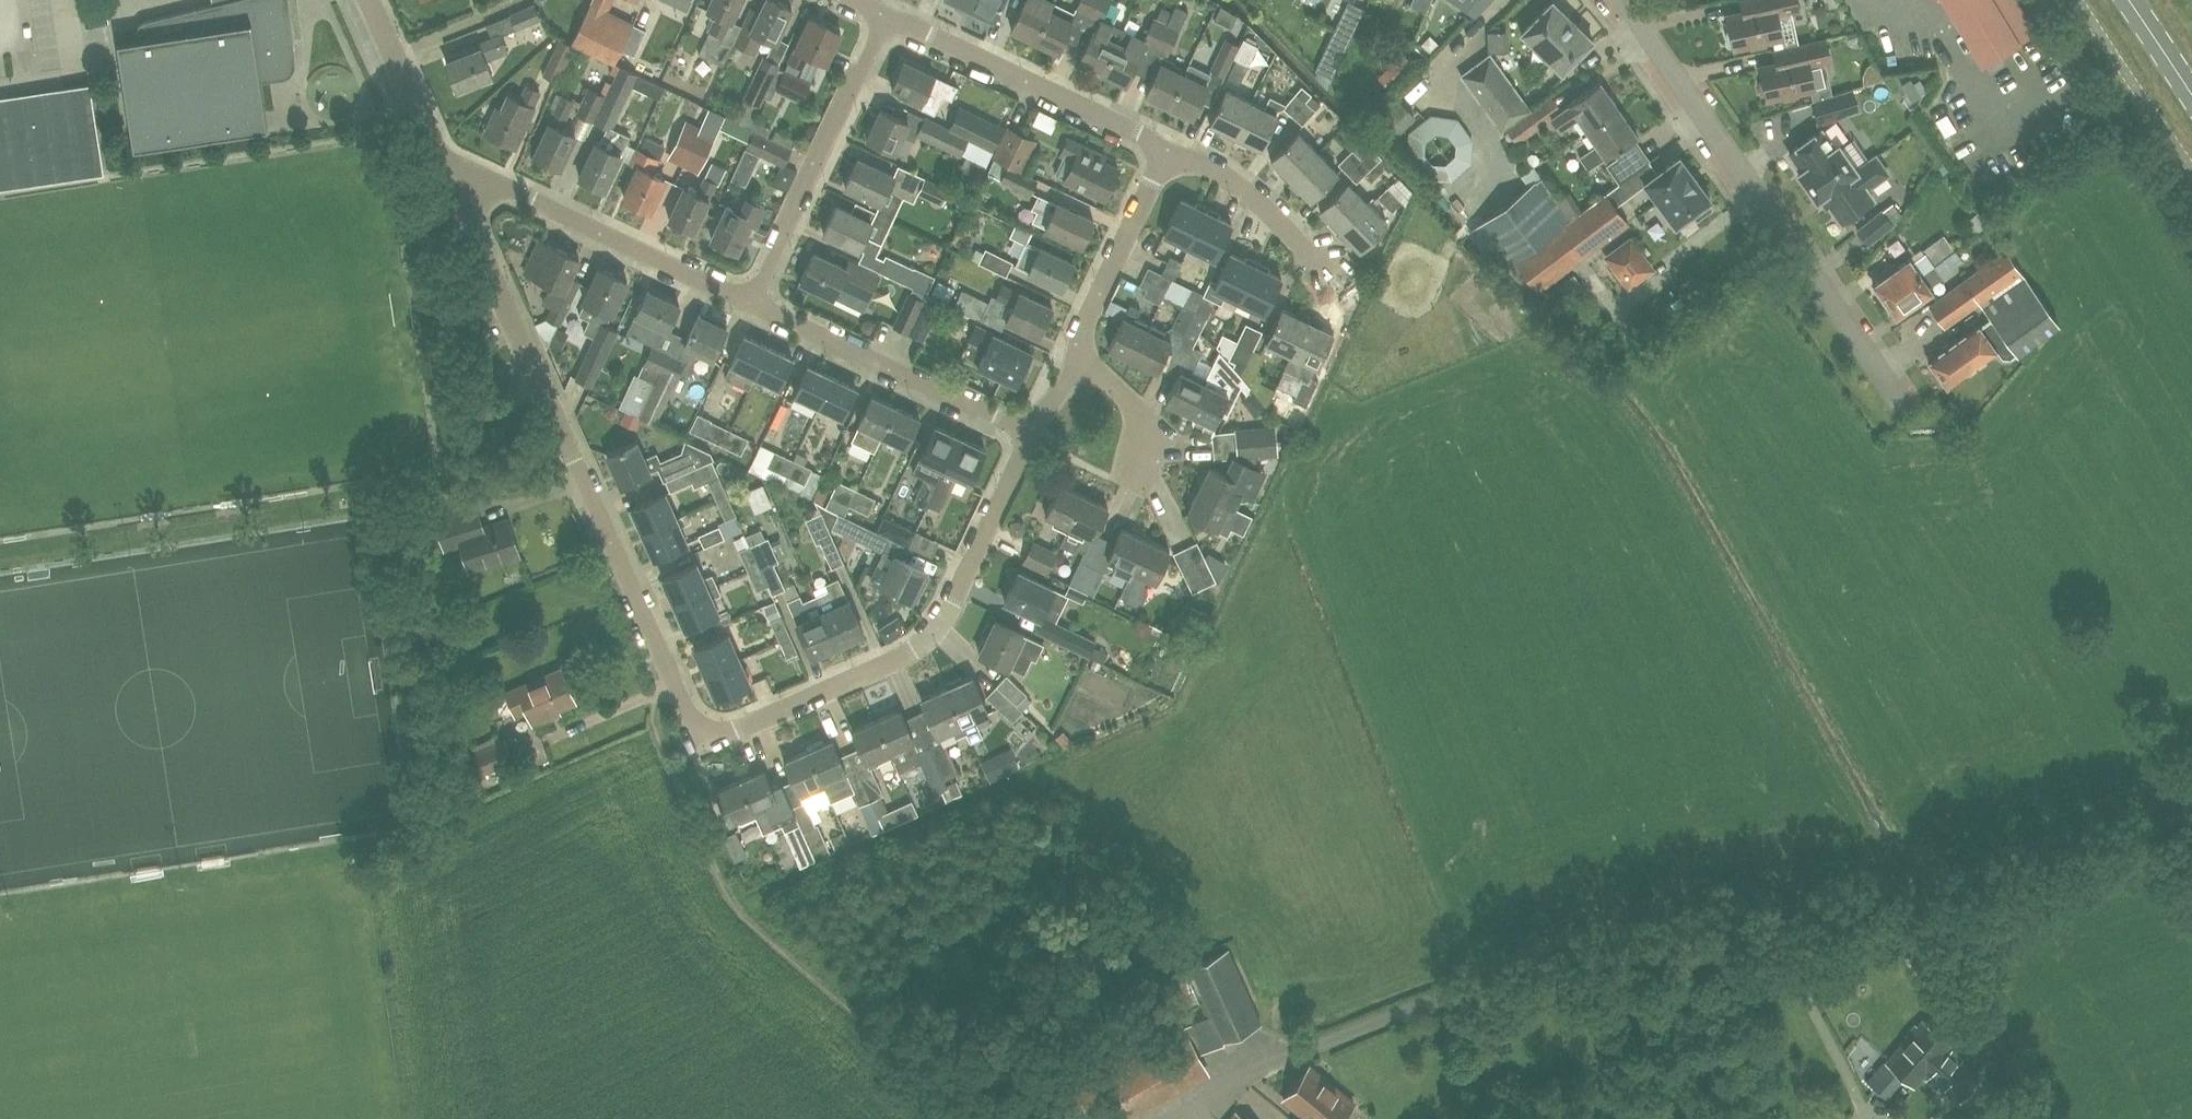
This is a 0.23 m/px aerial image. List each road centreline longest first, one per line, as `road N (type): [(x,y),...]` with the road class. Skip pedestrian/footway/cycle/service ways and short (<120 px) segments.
road 1 (unclassified): [(1286,1055),(1857,897),(2191,792)]
road 2 (residential): [(481,177),(470,228),(542,410),(694,728),(710,737)]
road 3 (residential): [(1026,430),(977,546),(923,640),(899,660),(710,737)]
road 4 (residential): [(1880,371),(1624,0)]
road 5 (unclassified): [(885,16),(752,302)]
road 6 (residential): [(885,16),(1167,151)]
road 7 (residential): [(752,302),(1026,430)]
road 8 (residential): [(481,177),(752,302)]
road 9 (residential): [(1167,151),(1089,315),(1077,359)]
road 10 (residential): [(367,0),(431,144),(481,177)]
road 11 (residential): [(1167,151),(1254,199),(1328,272)]
road 12 (residential): [(1129,482),(1148,421),(1077,359)]
road 13 (secondary): [(2191,103),(2127,0)]

